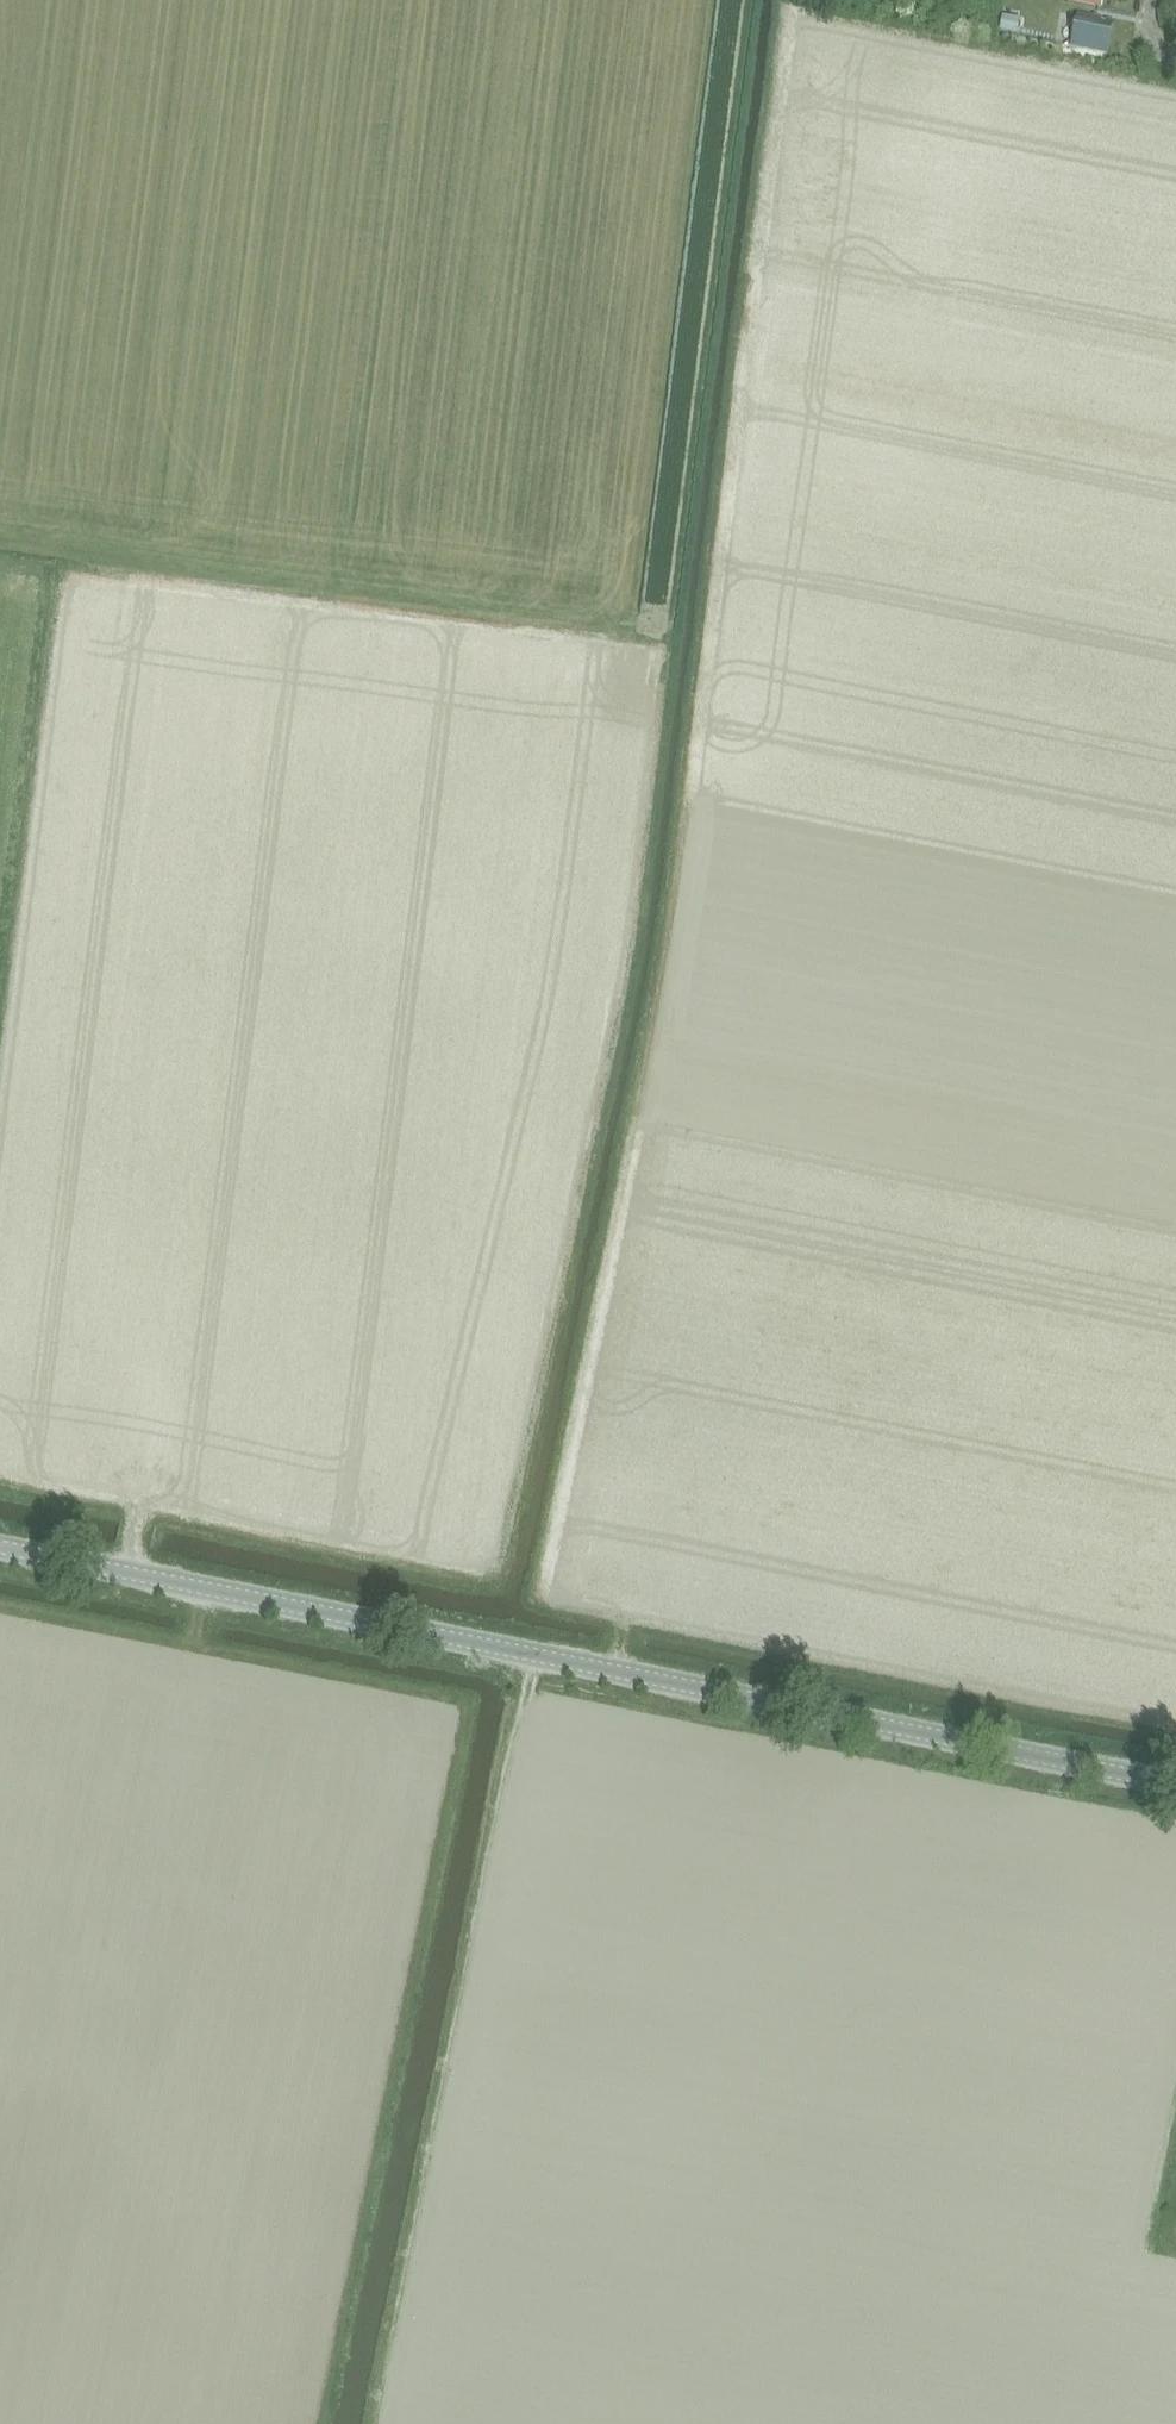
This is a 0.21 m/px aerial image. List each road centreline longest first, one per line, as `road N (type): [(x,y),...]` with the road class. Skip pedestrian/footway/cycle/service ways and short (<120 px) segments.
road 1 (tertiary): [(1175,1786),(0,1550)]
road 2 (track): [(384,2423),(536,1660)]

